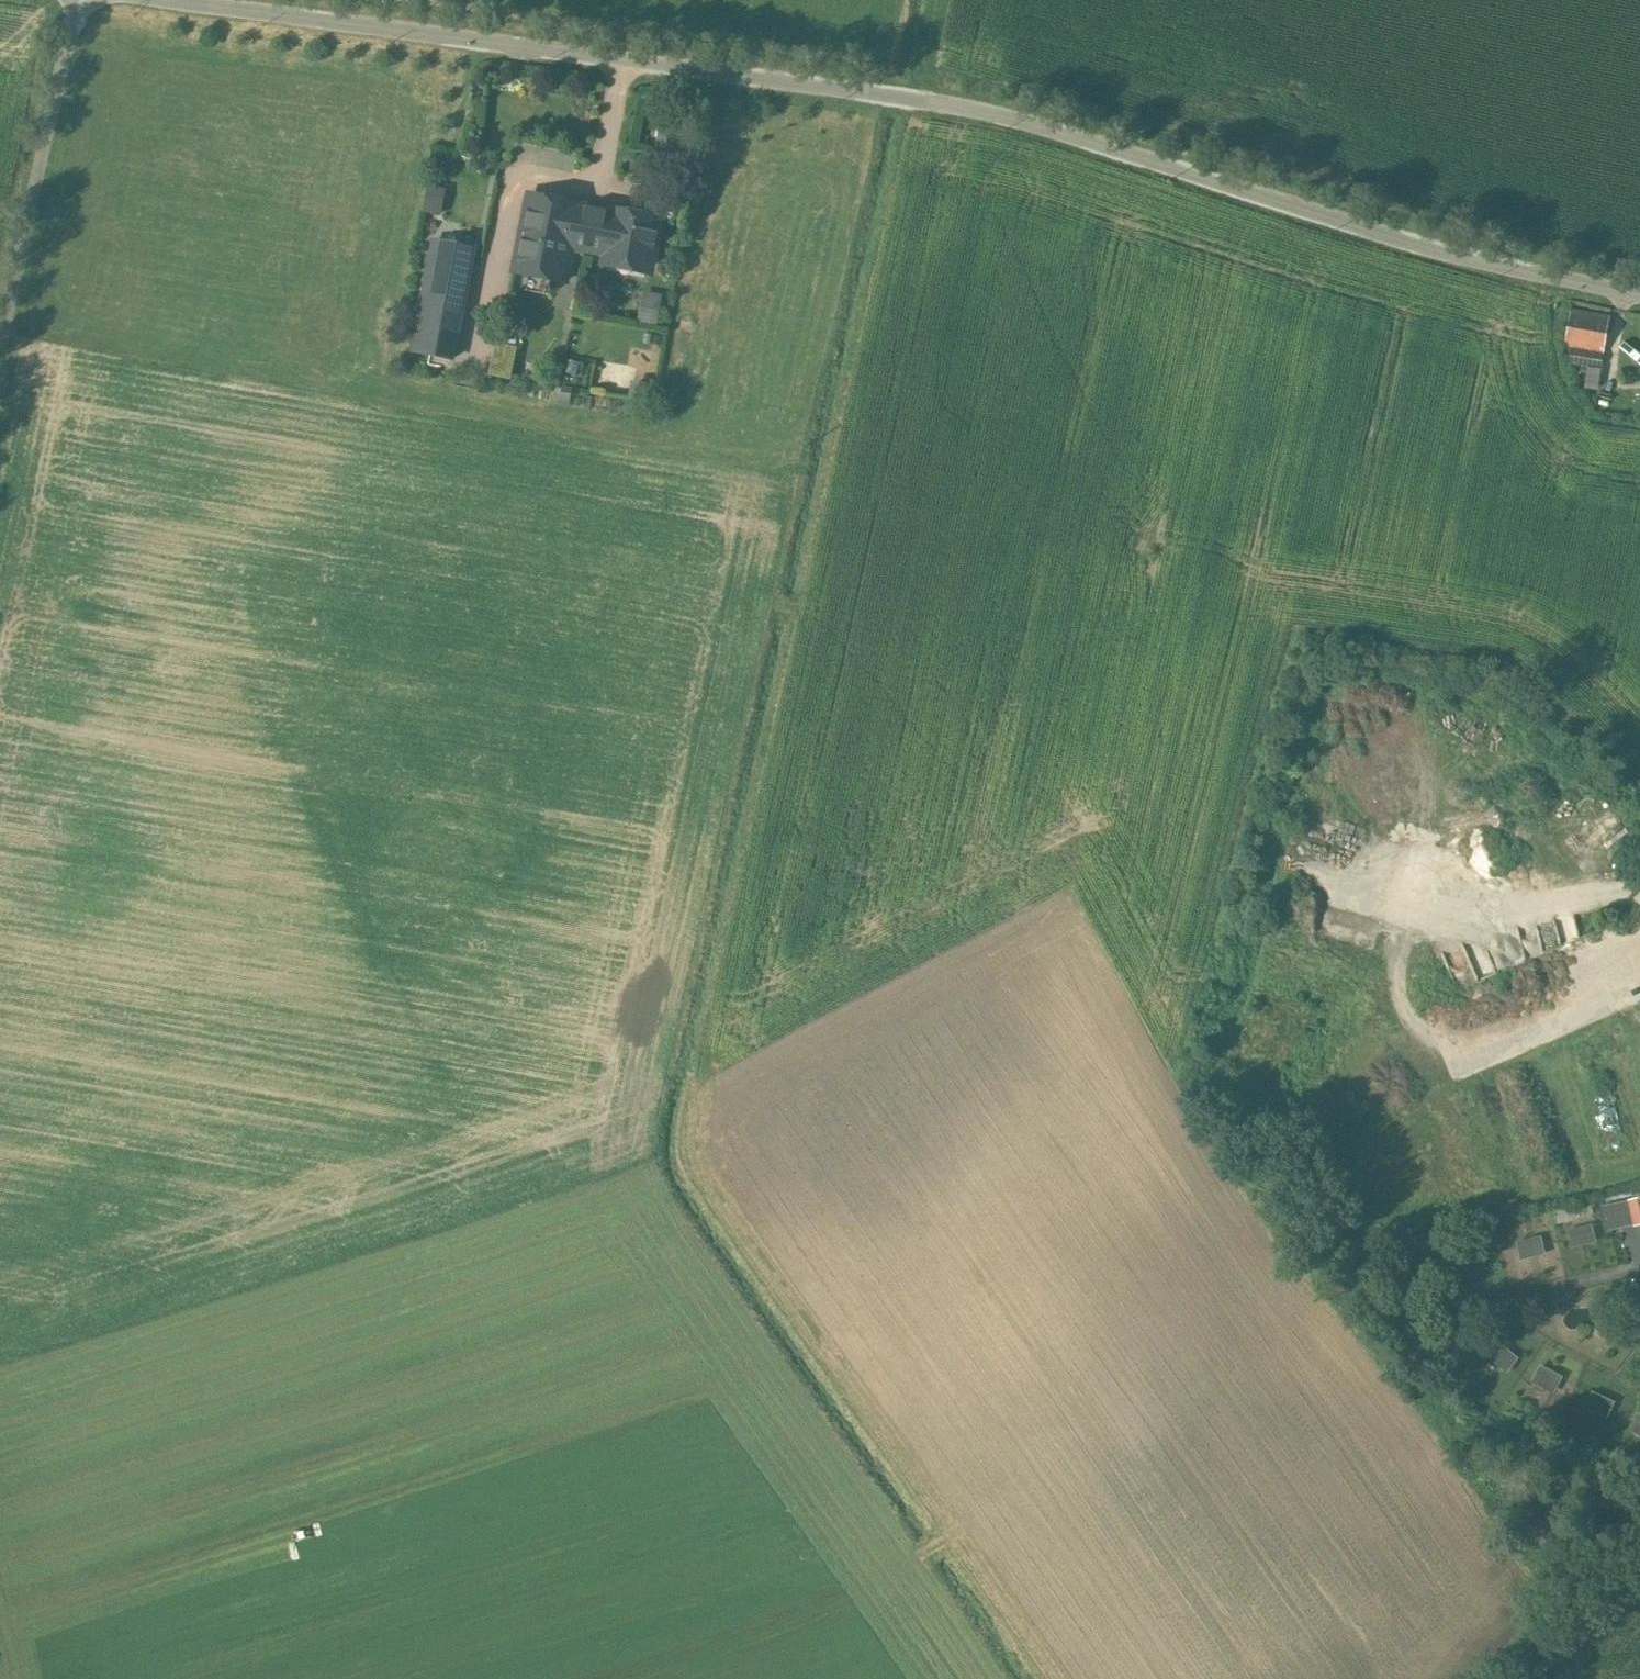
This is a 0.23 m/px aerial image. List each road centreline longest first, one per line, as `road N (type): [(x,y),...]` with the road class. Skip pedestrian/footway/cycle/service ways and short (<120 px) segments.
road 1 (unclassified): [(1639,292),(1430,245),(994,107),(191,0)]
road 2 (unclassified): [(0,332),(73,0)]

